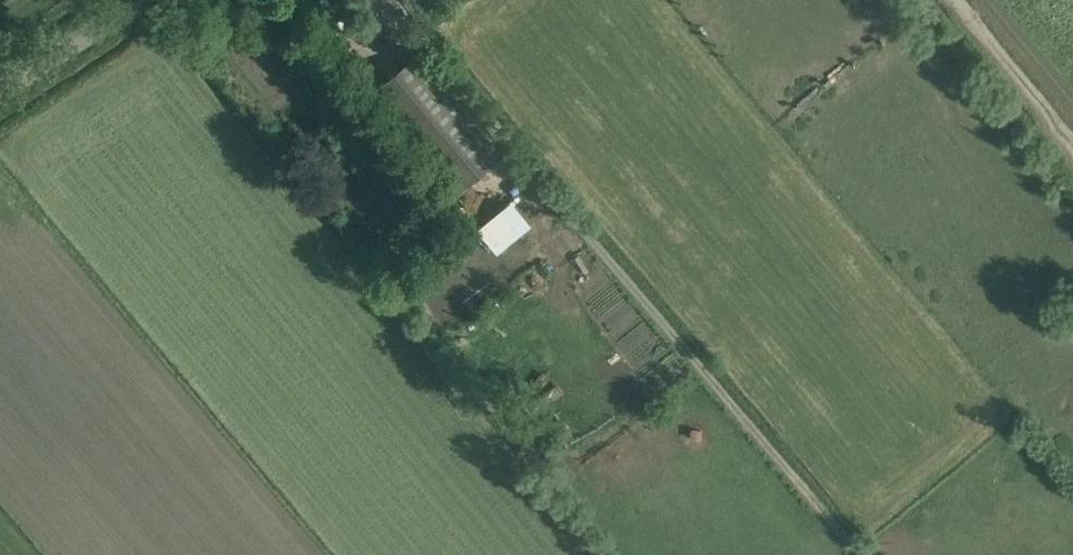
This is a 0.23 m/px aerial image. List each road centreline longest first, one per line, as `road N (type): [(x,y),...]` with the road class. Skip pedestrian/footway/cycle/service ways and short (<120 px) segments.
road 1 (track): [(946,0),(1072,153)]
road 2 (unclassified): [(145,0),(0,94)]

